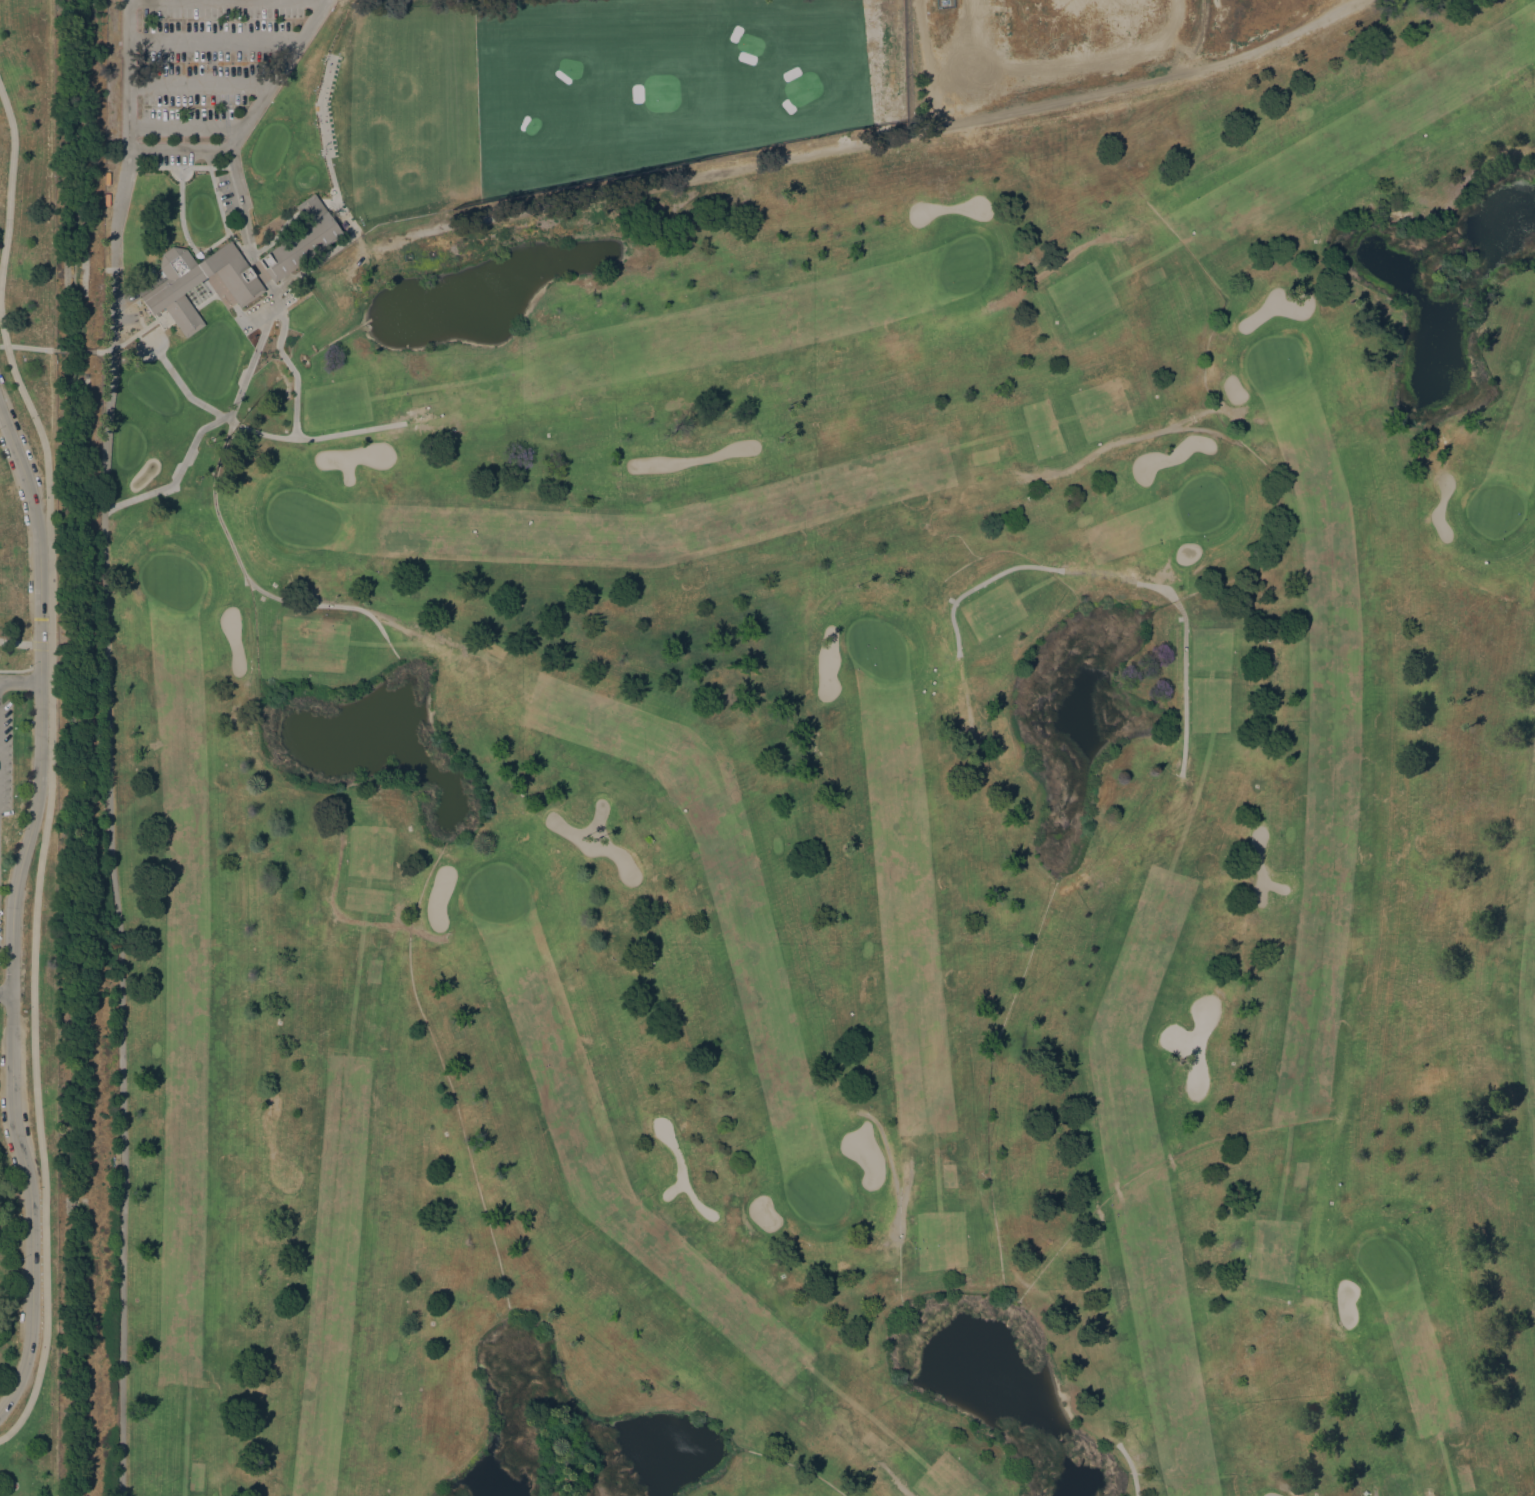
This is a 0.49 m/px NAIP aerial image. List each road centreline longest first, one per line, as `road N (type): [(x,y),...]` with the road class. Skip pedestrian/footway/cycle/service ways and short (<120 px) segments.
road 1 (residential): [(0,1410),(21,1373),(32,1317),(30,1196),(11,1097),(11,912),(39,790),(33,507),(0,409)]

